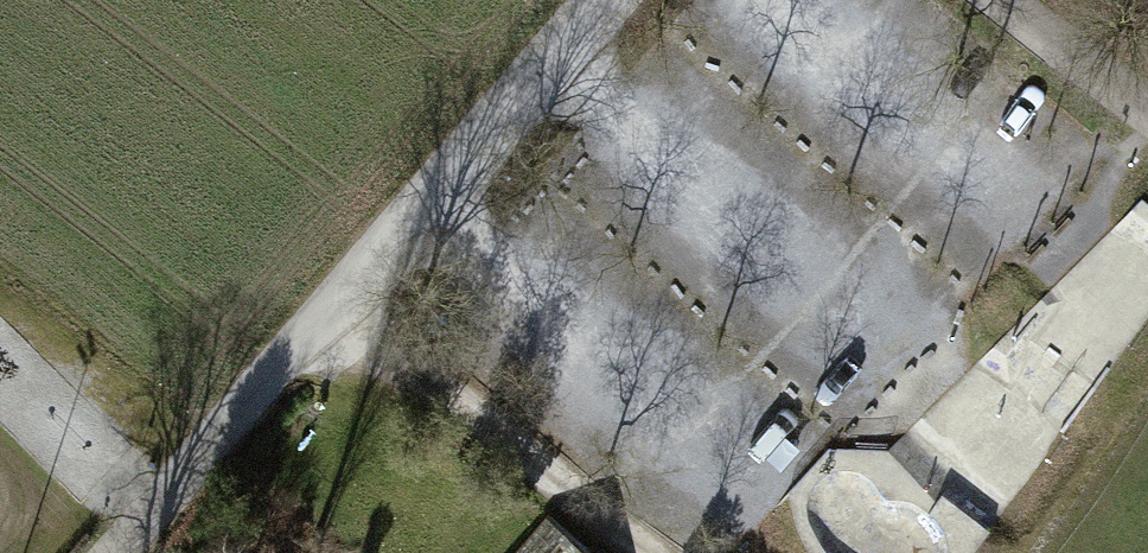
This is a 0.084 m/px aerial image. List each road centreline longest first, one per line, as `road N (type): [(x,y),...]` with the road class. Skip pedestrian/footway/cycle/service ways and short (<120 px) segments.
road 1 (track): [(323,317),(602,0)]
road 2 (track): [(323,317),(643,552)]
road 3 (track): [(121,552),(323,317)]
road 4 (track): [(1147,112),(1002,0)]

